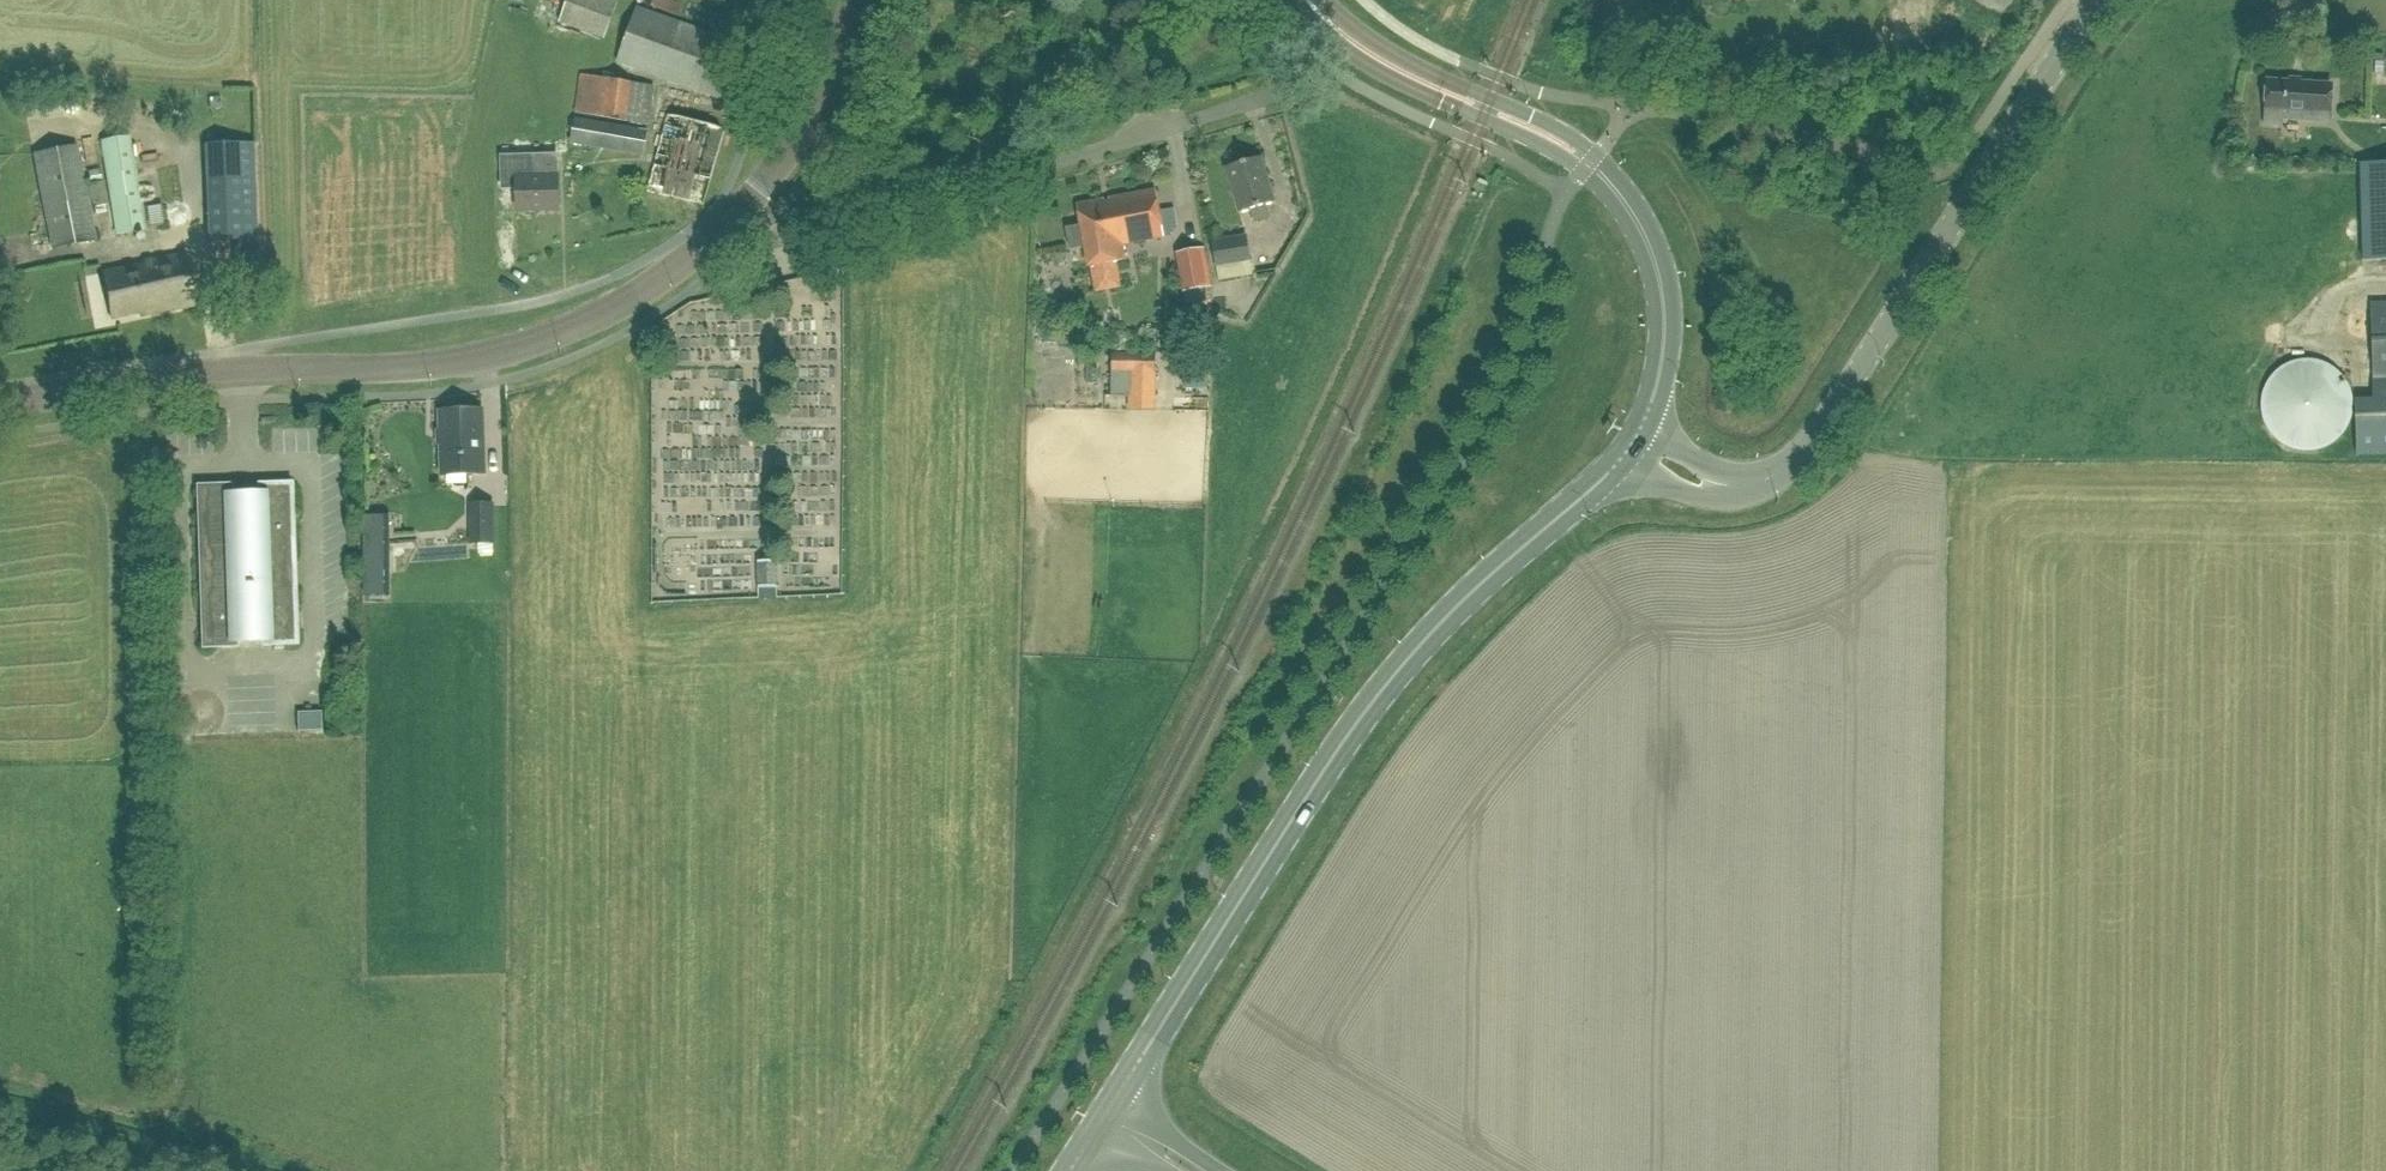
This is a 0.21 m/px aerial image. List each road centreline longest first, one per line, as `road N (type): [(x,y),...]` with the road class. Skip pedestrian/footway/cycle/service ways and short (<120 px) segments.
road 1 (secondary): [(1113,1102),(1380,689),(1498,566),(1596,490),(1634,445)]
road 2 (unclassified): [(0,408),(206,377),(442,366),(539,344),(607,314),(726,230)]
road 3 (tertiary): [(1634,445),(1718,485),(1773,481),(1786,469),(1847,398),(2101,0)]
road 4 (secondary): [(1634,445),(1656,395),(1666,324),(1654,259),(1628,207),(1588,164),(1530,125),(1364,53),(1308,0)]
road 5 (residential): [(726,230),(751,243),(854,219),(1265,96)]
road 6 (unclassified): [(726,230),(762,189),(813,103),(854,0)]
road 7 (primary): [(1222,1170),(1113,1102)]

